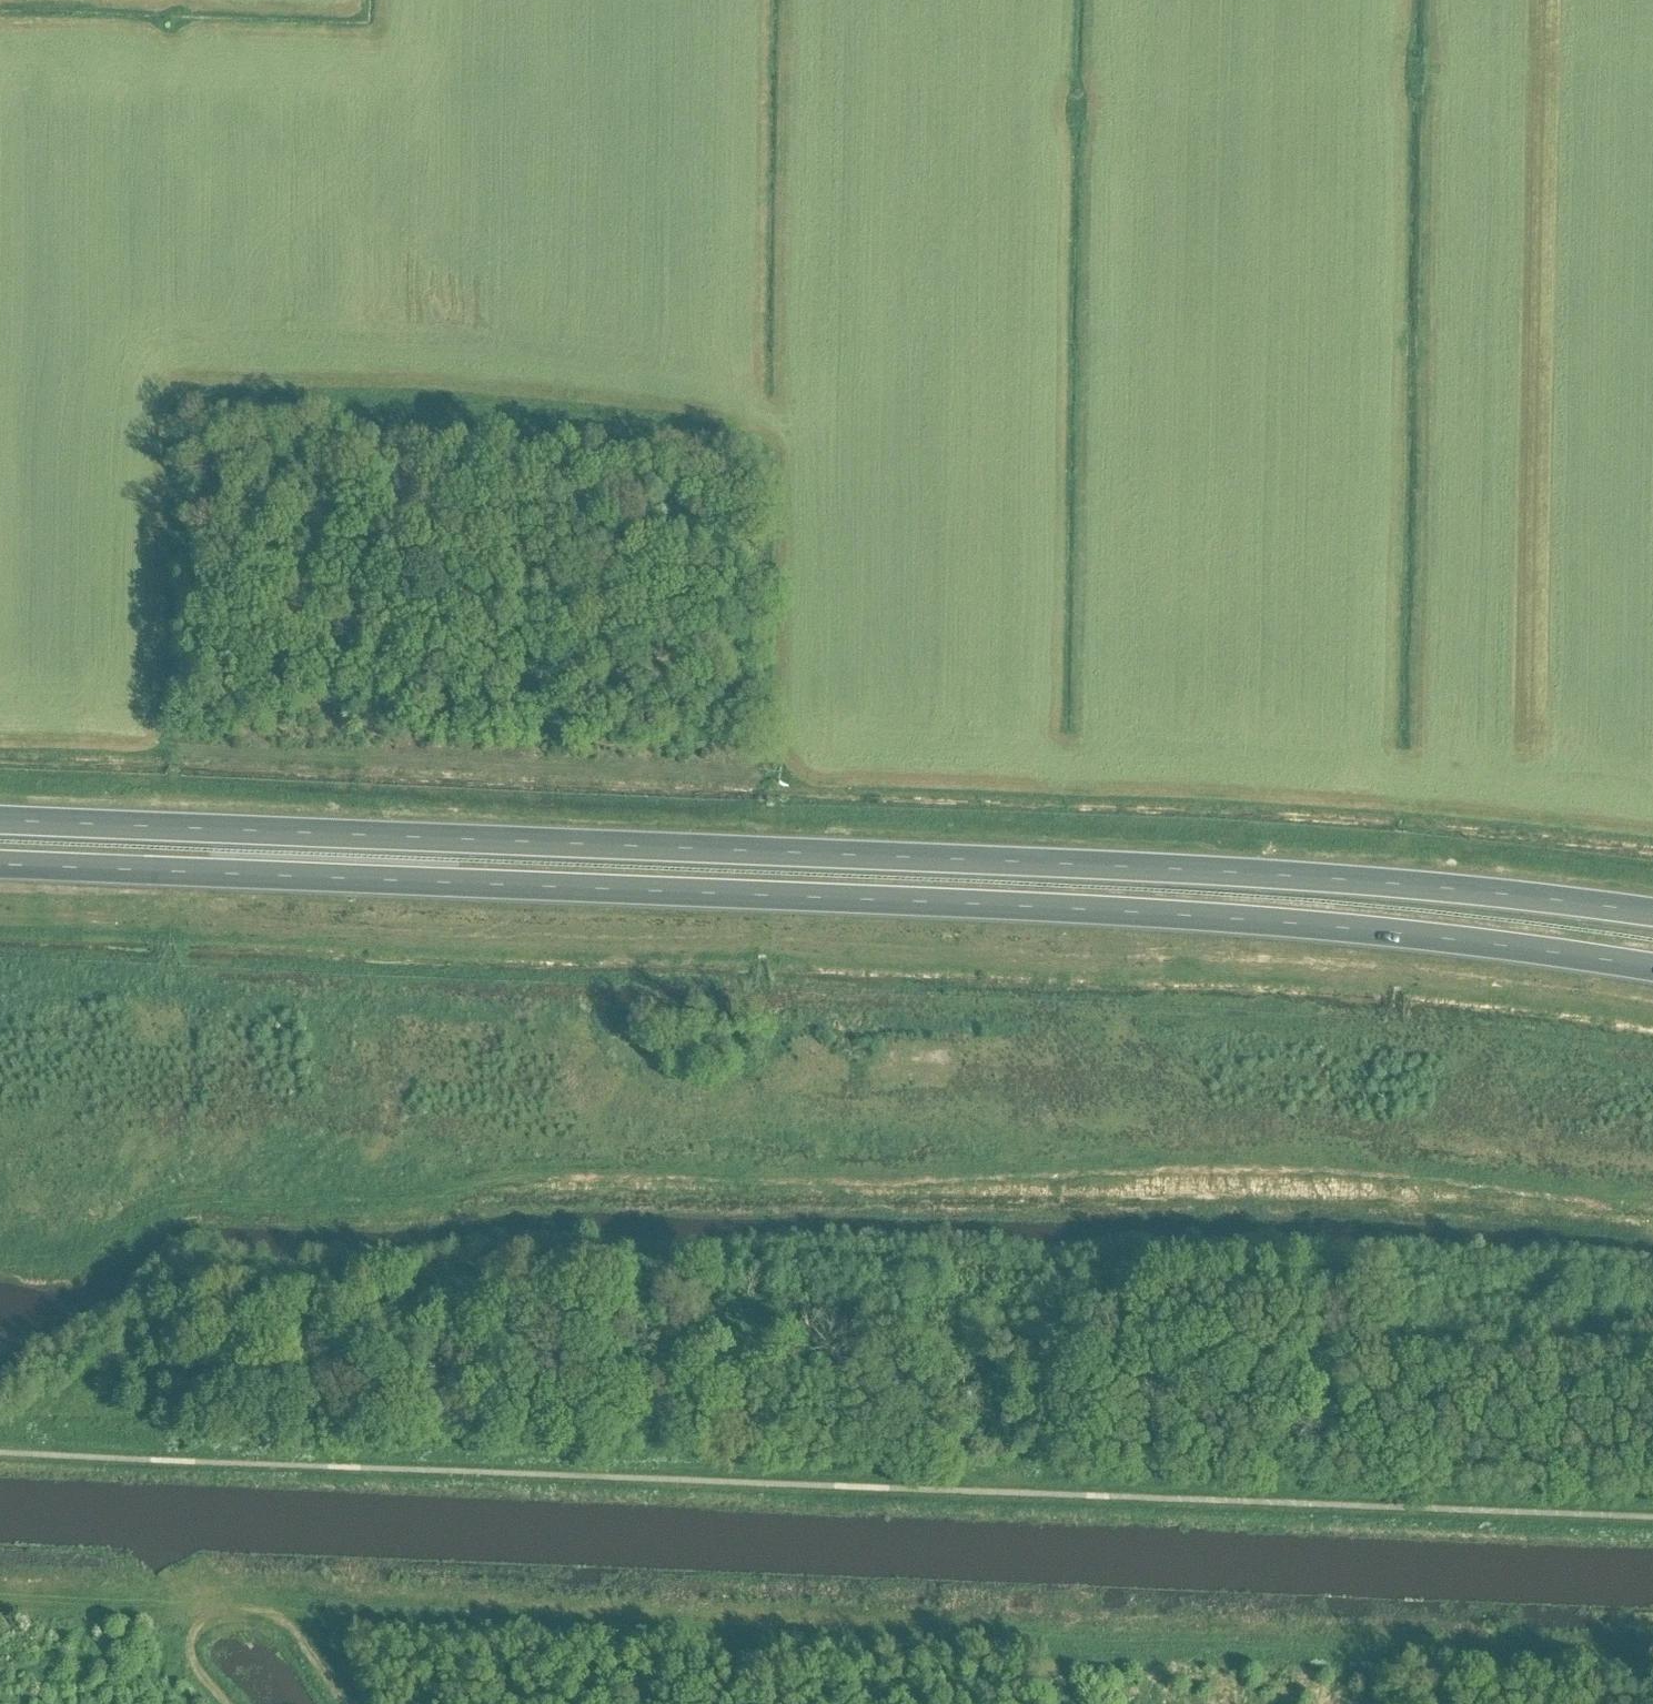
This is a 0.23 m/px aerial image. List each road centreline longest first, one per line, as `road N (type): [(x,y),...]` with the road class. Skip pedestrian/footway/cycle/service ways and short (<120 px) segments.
road 1 (trunk): [(0,865),(1184,917),(1652,968)]
road 2 (trunk): [(1652,914),(1453,889),(1177,870),(0,821)]

